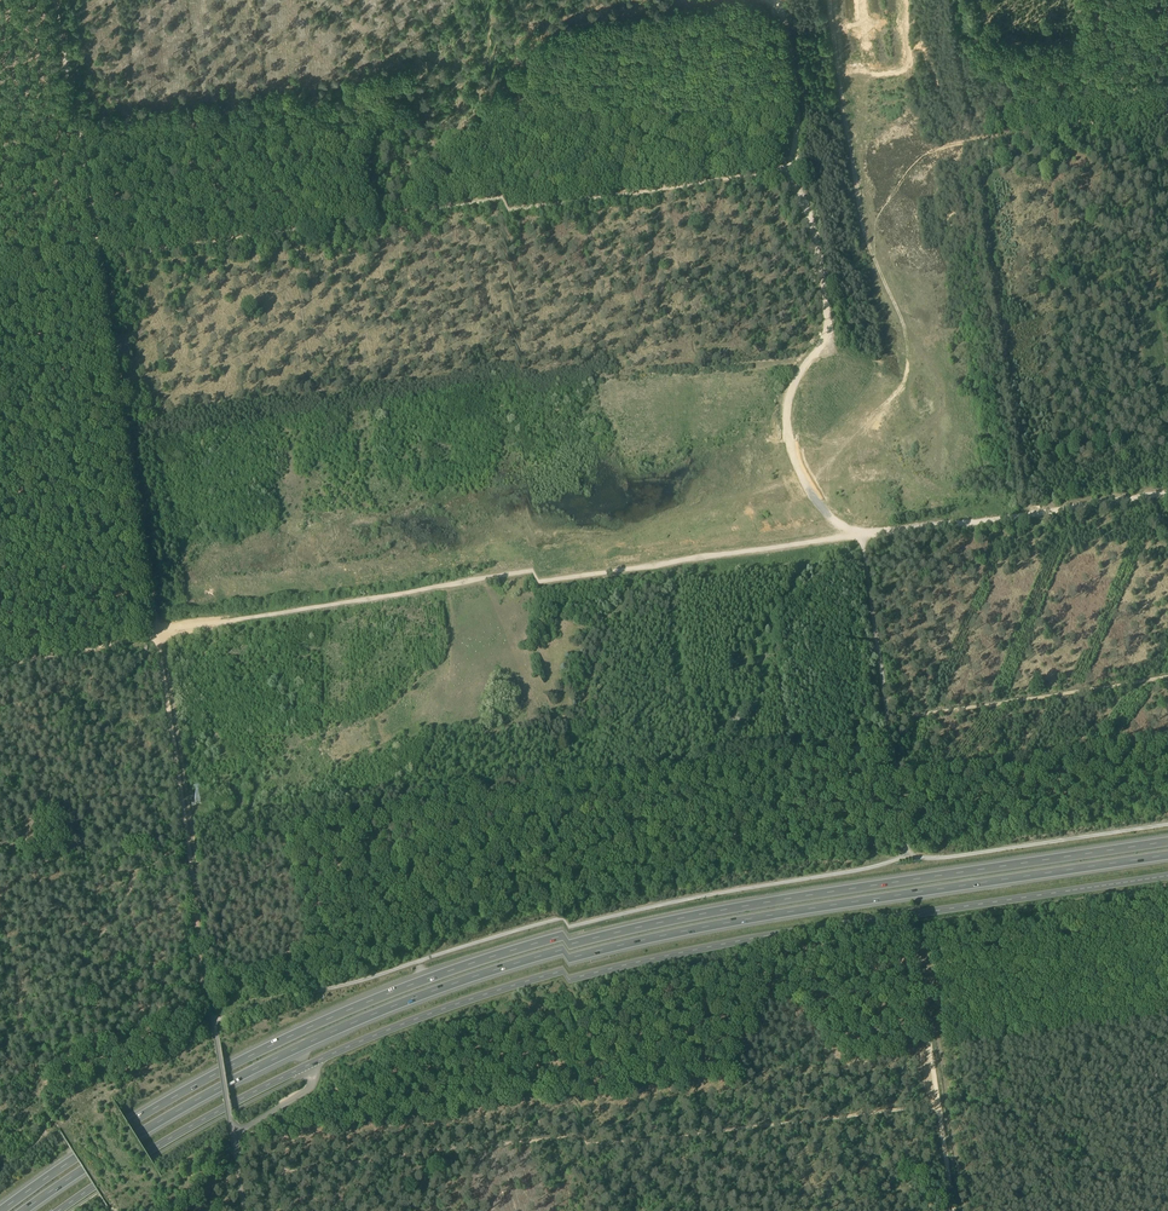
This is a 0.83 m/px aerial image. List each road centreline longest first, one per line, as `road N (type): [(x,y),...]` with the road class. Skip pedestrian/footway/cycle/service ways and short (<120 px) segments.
road 1 (motorway): [(1167,842),(680,919),(473,974),(232,1075),(9,1210)]
road 2 (motorway): [(33,1210),(237,1087),(494,981),(705,928),(1167,856)]
road 3 (tertiary): [(308,1075),(455,1015),(637,962),(1167,876)]
road 4 (track): [(907,857),(547,932),(214,1031)]
road 5 (track): [(857,537),(159,646)]
road 6 (track): [(787,171),(102,273)]
road 7 (track): [(287,1180),(938,1106)]
road 8 (track): [(787,171),(812,230),(827,319),(825,340),(789,392),(789,440),(831,520),(857,537)]
road 9 (track): [(857,537),(1167,494)]
road 10 (track): [(910,914),(954,1210)]
road 11 (track): [(1167,676),(886,718)]
road 12 (tertiary): [(68,1210),(182,1139),(308,1075)]
road 13 (track): [(1167,825),(907,857)]
road 14 (track): [(159,646),(189,858)]
road 15 (track): [(102,273),(133,477)]
road 16 (track): [(75,87),(102,273)]
road 17 (track): [(886,718),(857,537)]
road 18 (track): [(774,3),(797,127),(787,171)]
road 19 (track): [(133,477),(159,646)]
road 20 (track): [(214,1031),(240,1188)]
road 21 (track): [(0,676),(154,649)]
road 22 (track): [(189,858),(205,999)]
road 23 (track): [(0,499),(133,477)]
road 24 (track): [(1167,112),(1036,132)]

